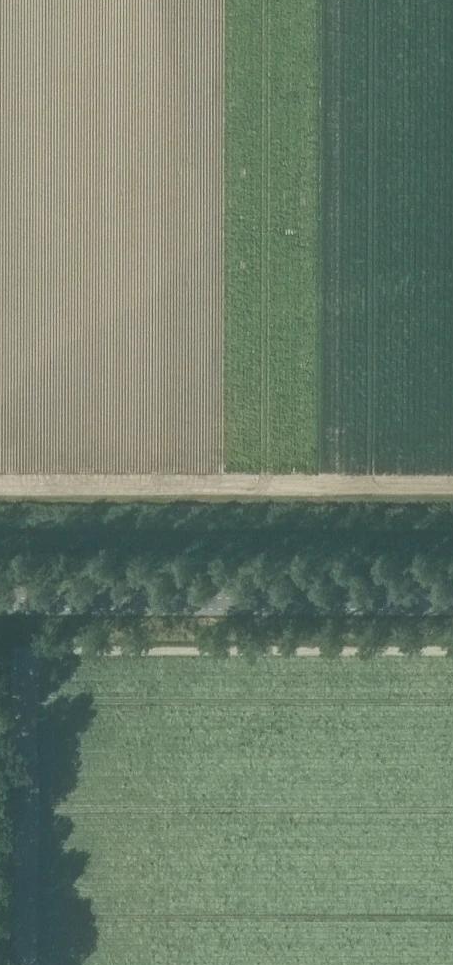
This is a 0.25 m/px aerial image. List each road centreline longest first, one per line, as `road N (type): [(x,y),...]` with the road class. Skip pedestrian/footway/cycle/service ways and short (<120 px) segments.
road 1 (unclassified): [(0,605),(452,605)]

